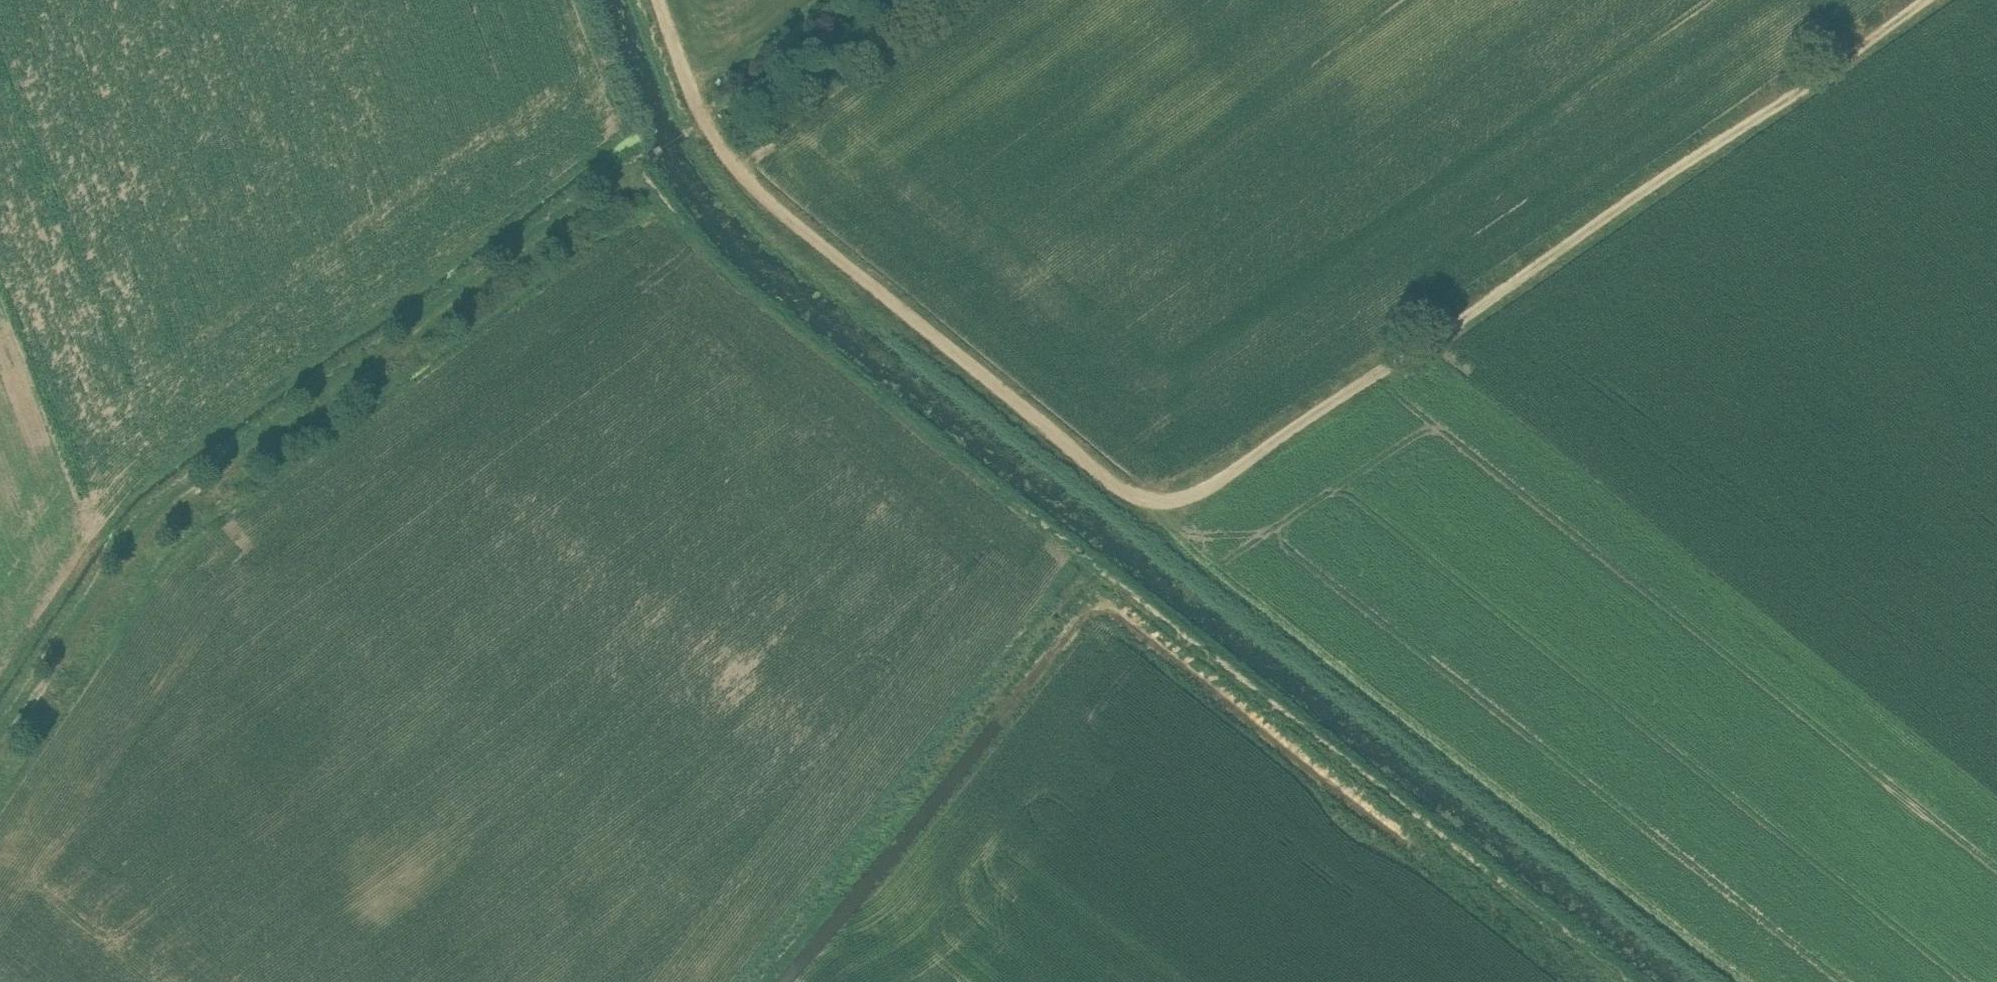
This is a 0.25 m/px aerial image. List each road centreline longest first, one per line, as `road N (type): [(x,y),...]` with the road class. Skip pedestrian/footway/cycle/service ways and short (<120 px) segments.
road 1 (track): [(1919,0),(1188,498),(1136,495),(1073,451),(861,282),(732,165),(704,121)]
road 2 (track): [(0,753),(148,535),(410,325),(648,157)]
road 3 (track): [(704,121),(874,0)]
road 4 (track): [(659,0),(704,121)]

